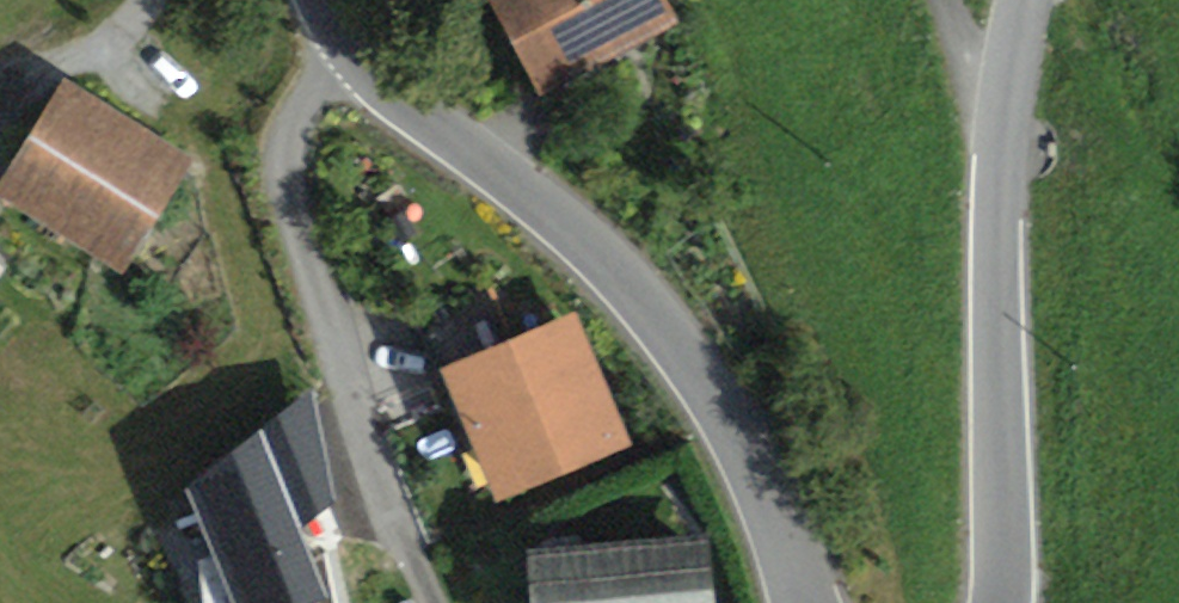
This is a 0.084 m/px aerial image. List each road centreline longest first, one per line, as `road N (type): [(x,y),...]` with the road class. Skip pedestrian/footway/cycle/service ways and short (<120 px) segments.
road 1 (tertiary): [(323,0),(352,53),(587,234),(700,356),(779,514),(810,602)]
road 2 (tertiary): [(1001,602),(1008,581),(1005,123),(1021,0)]

